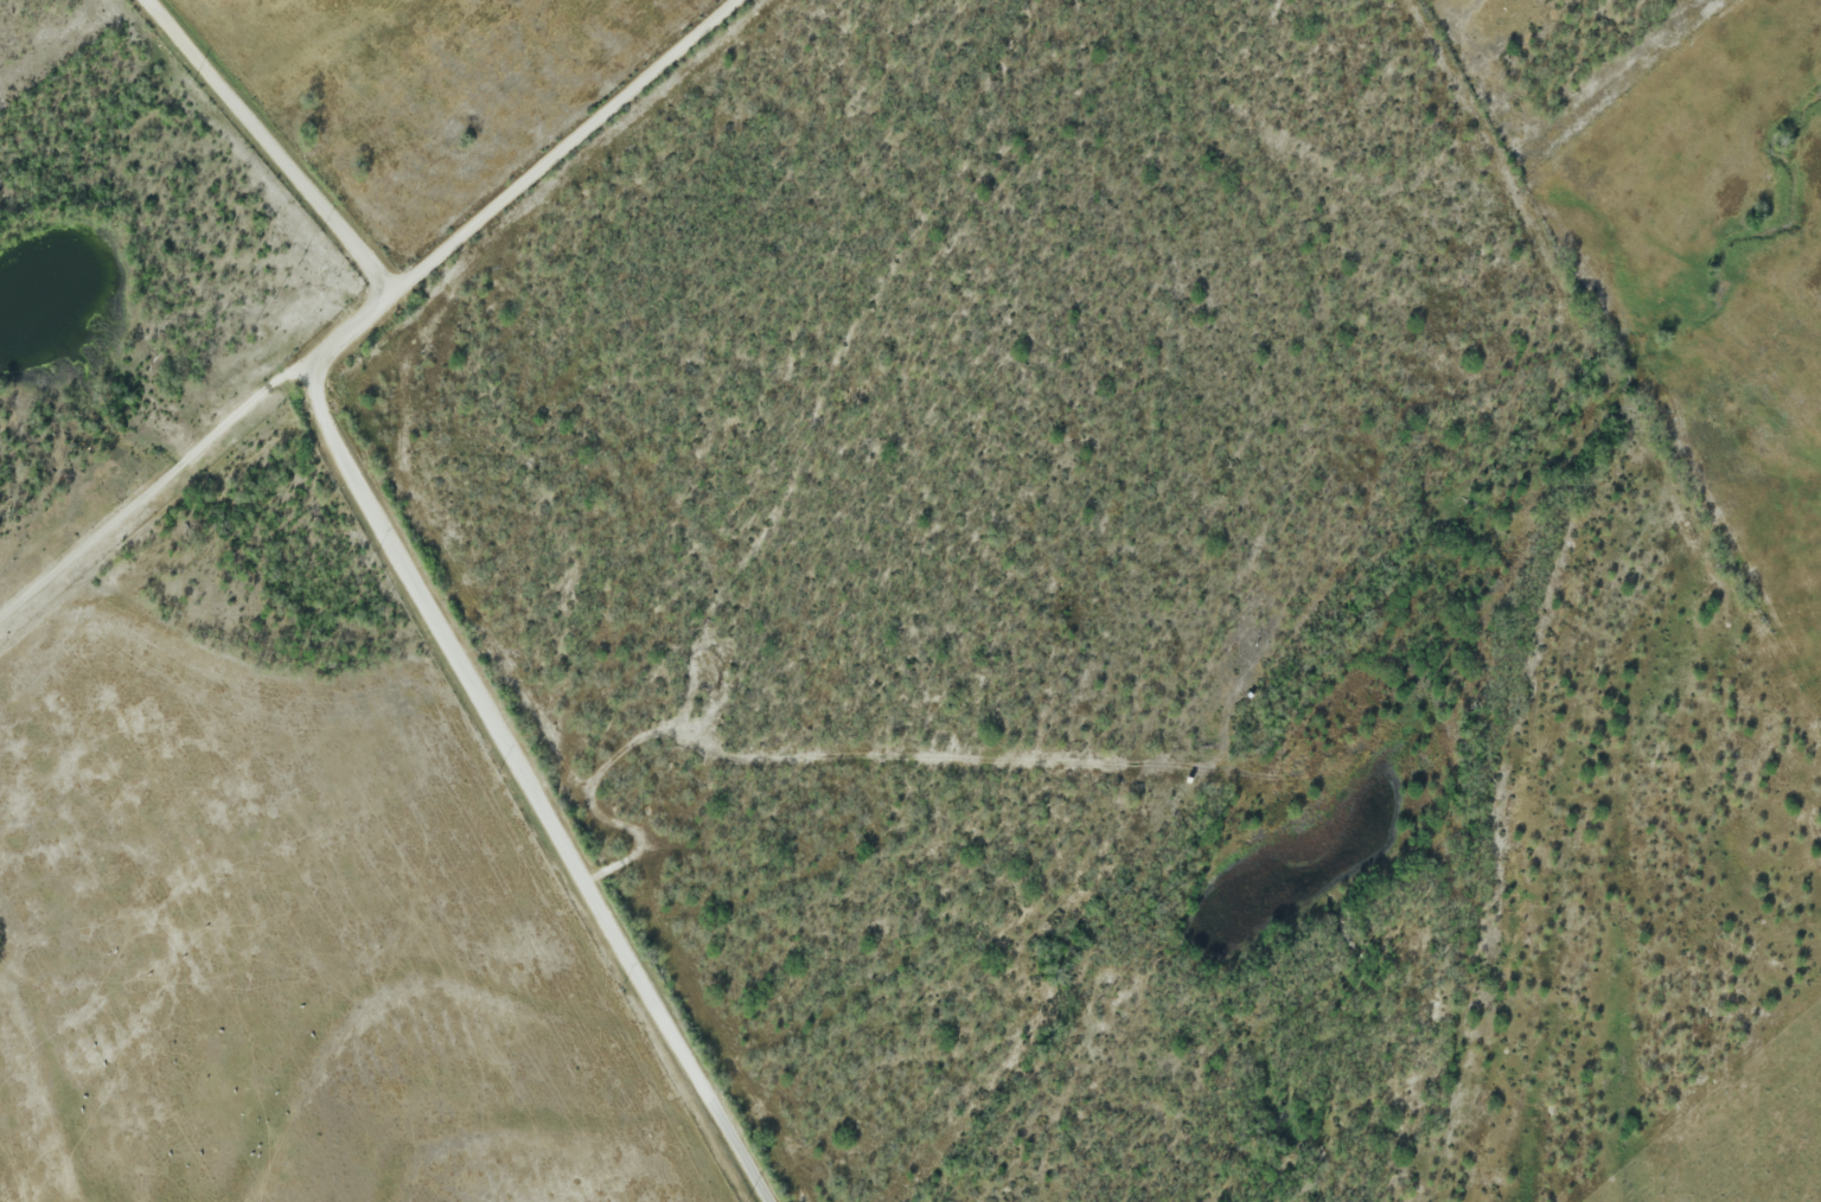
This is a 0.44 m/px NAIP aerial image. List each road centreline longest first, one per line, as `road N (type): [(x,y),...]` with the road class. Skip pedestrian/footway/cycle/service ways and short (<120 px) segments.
road 1 (residential): [(768,1201),(315,390),(336,340),(736,0)]
road 2 (residential): [(0,619),(289,372),(317,372)]
road 3 (residential): [(394,292),(149,0)]

